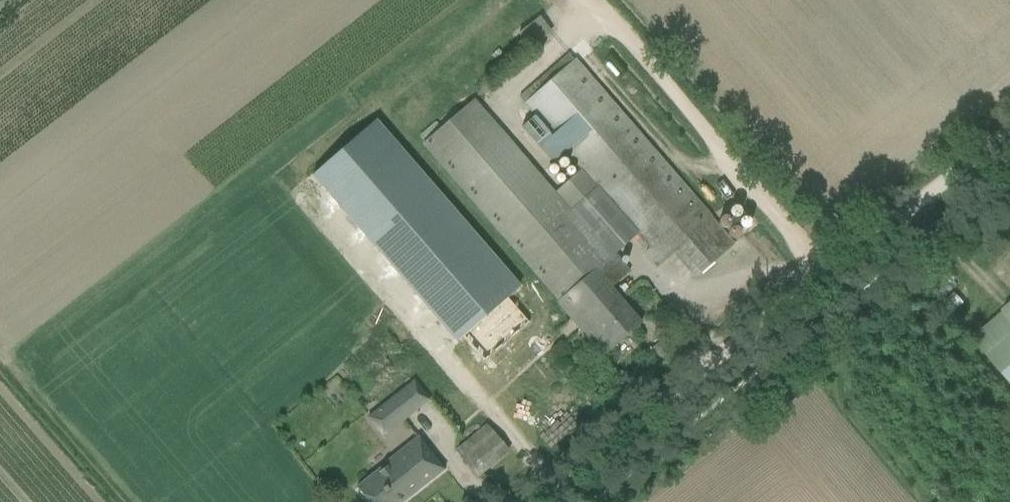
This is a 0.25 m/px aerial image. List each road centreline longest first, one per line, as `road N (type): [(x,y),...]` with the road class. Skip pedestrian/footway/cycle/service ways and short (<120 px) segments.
road 1 (track): [(1009,117),(510,501)]
road 2 (track): [(590,0),(831,291)]

